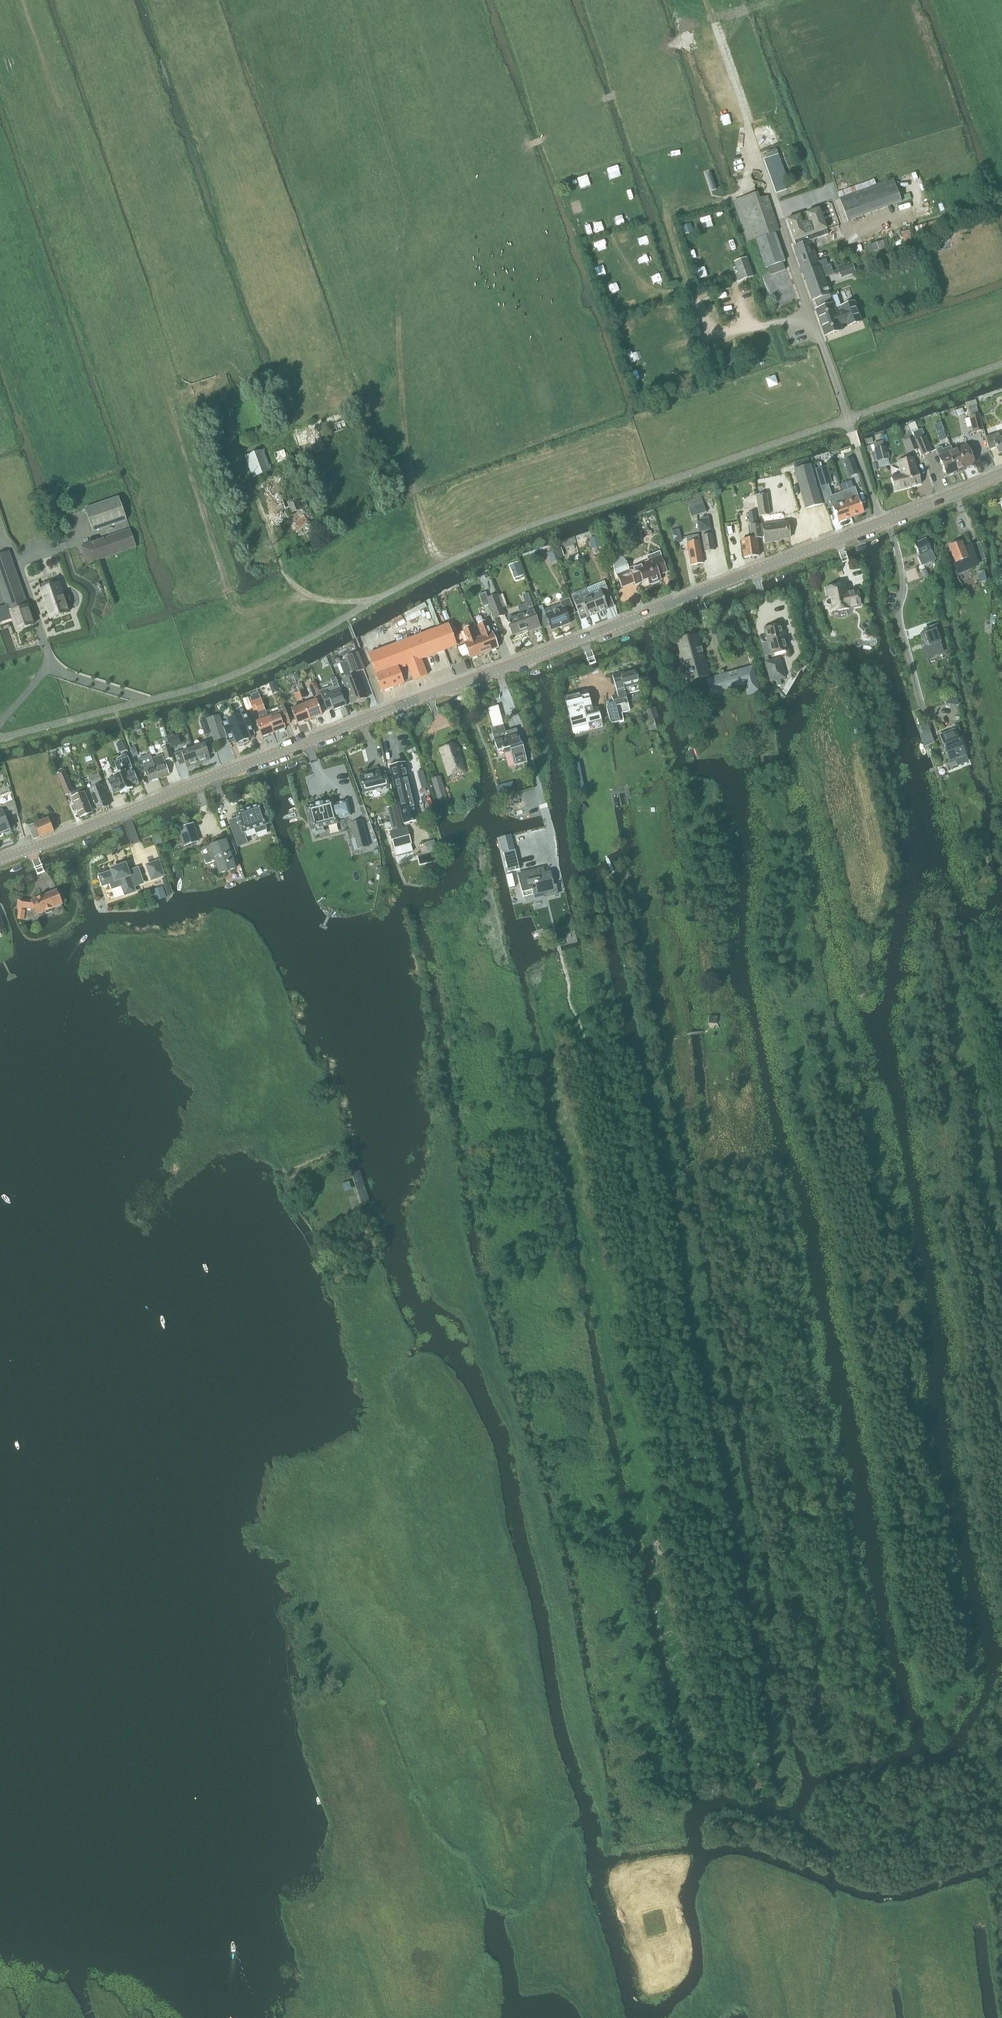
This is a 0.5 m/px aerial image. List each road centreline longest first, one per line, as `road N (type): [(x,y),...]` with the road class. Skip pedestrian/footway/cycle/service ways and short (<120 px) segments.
road 1 (secondary): [(0,861),(881,524)]
road 2 (unclassified): [(0,738),(212,684),(518,530),(849,418)]
road 3 (track): [(26,0),(237,604),(254,611),(312,595)]
road 4 (unclassified): [(849,418),(1001,364)]
road 5 (secondary): [(881,524),(1001,476)]

